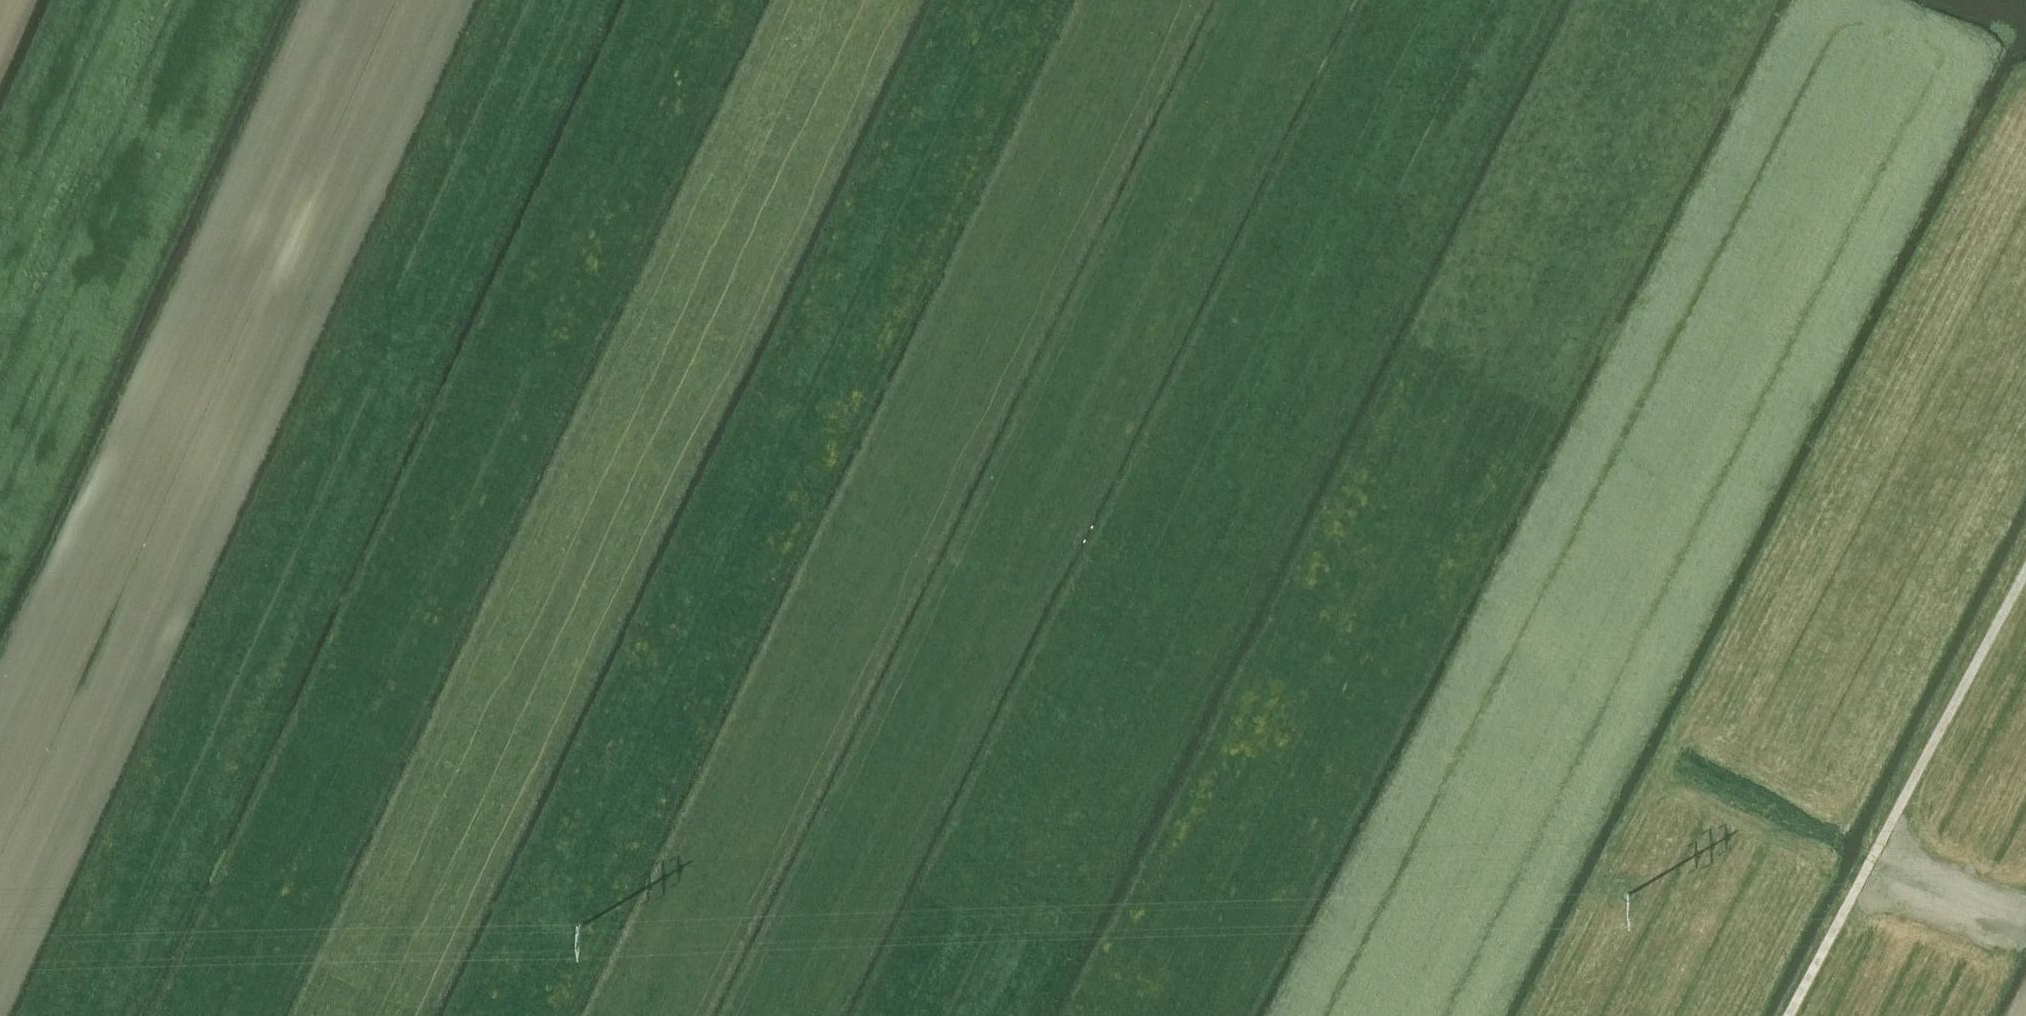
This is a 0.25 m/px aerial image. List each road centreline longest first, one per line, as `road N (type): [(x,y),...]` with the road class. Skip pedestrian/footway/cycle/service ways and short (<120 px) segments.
road 1 (track): [(1787,1015),(2025,575)]

